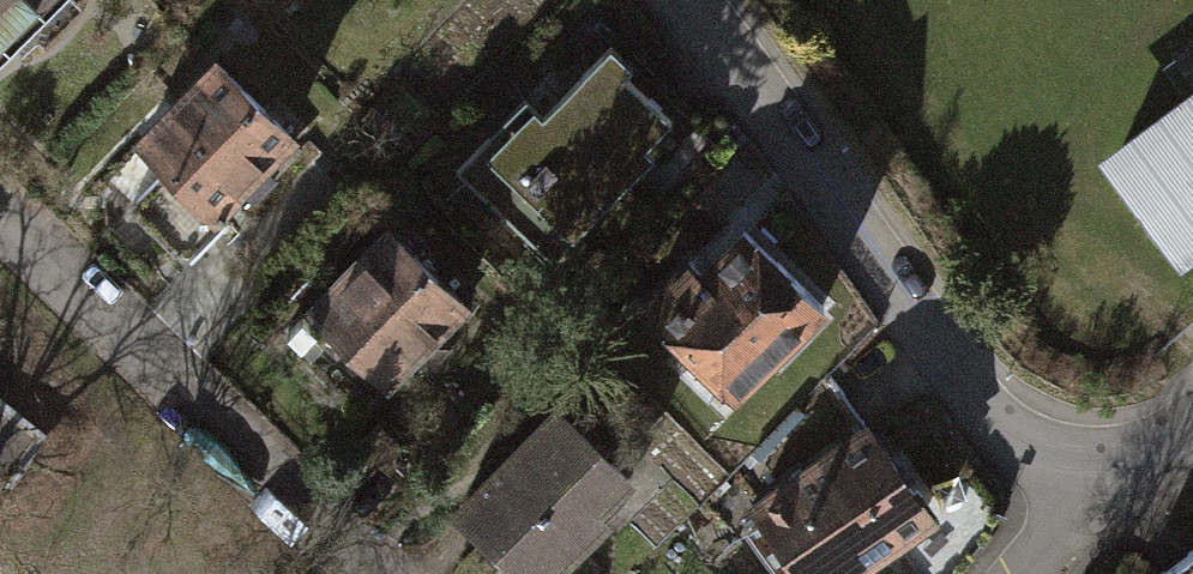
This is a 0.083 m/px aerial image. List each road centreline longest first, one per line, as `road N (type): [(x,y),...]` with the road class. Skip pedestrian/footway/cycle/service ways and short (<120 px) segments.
road 1 (residential): [(1083,494),(976,403),(841,205),(681,0)]
road 2 (residential): [(379,573),(142,340),(0,214)]
road 3 (residential): [(1192,414),(1083,494)]

